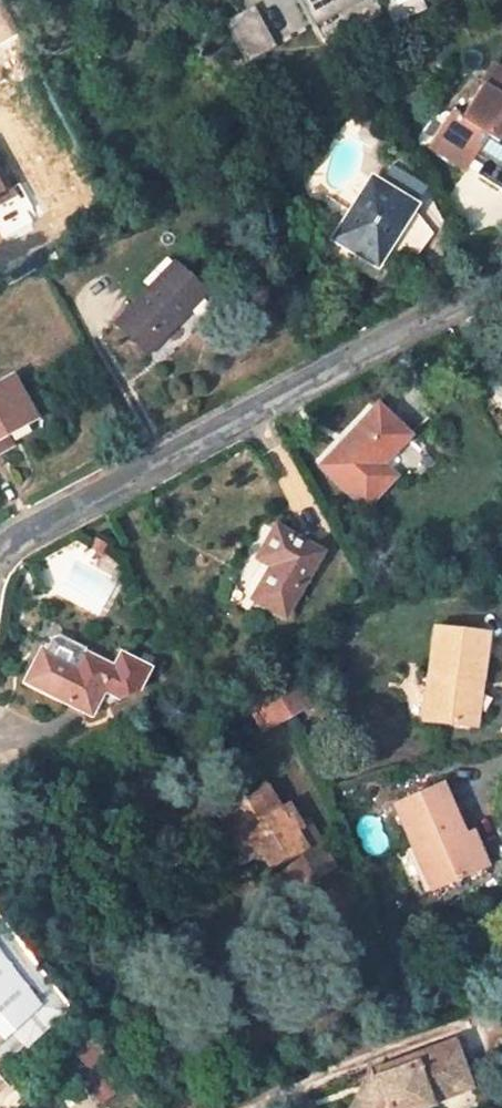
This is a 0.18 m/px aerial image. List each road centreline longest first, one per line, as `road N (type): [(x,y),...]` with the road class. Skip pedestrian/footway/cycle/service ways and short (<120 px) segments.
road 1 (residential): [(0,557),(35,526),(501,279)]

